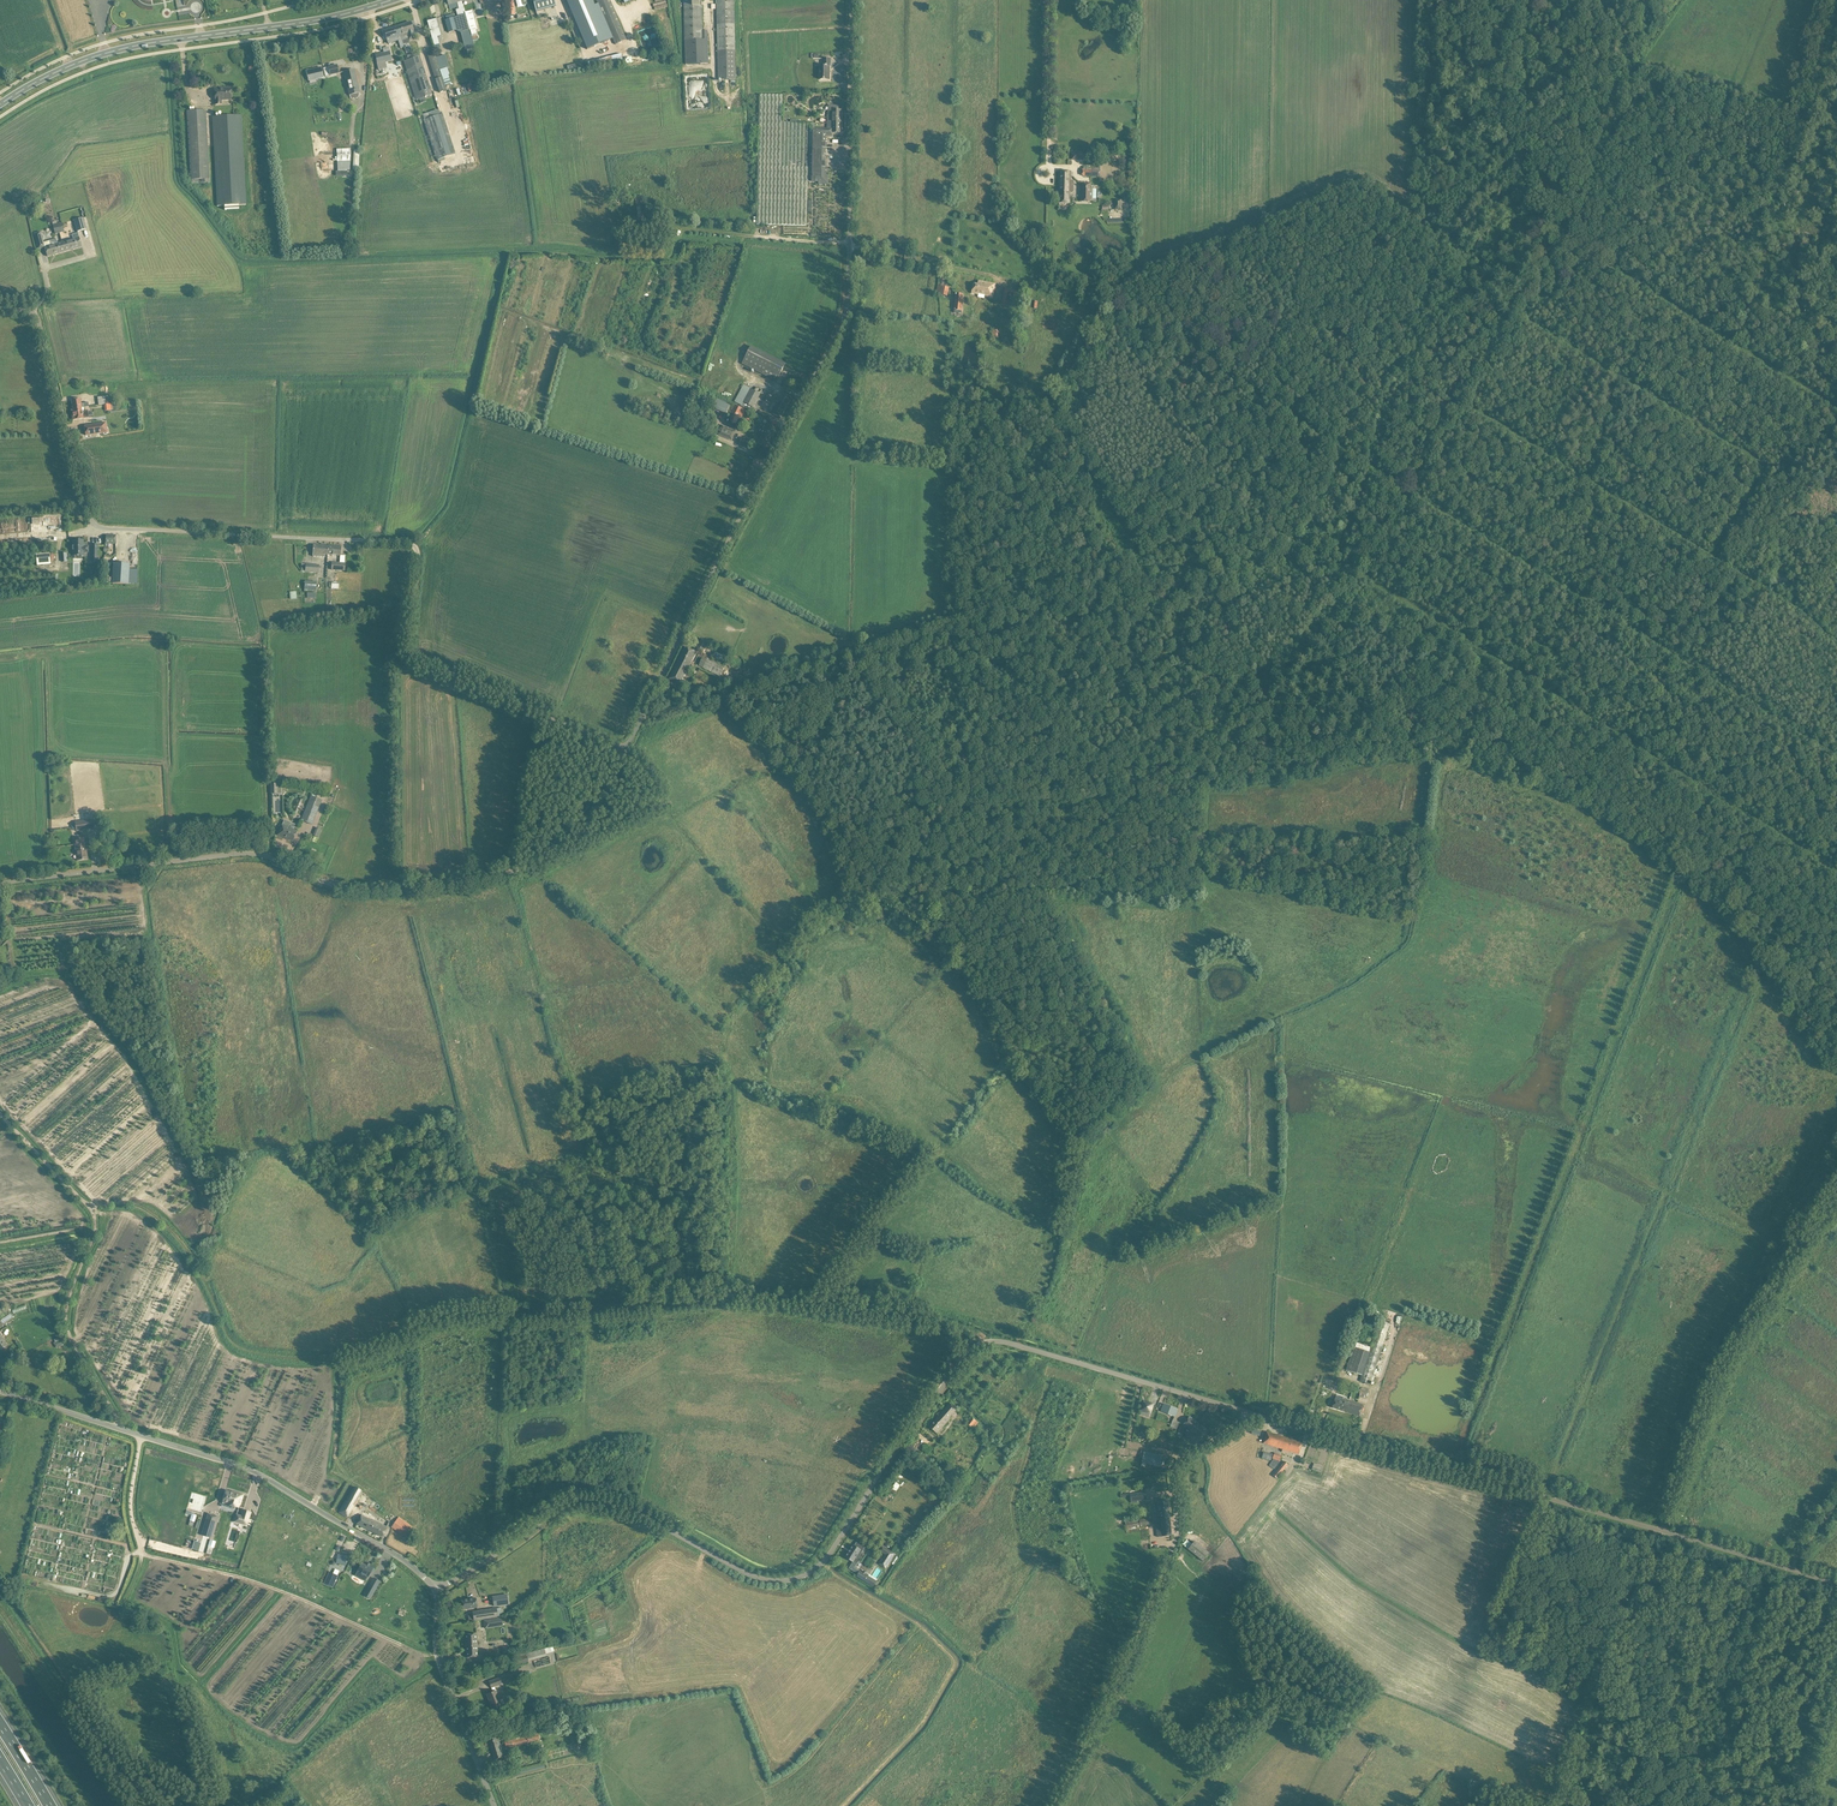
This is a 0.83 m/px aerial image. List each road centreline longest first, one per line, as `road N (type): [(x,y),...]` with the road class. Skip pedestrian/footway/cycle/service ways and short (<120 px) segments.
road 1 (track): [(990,1341),(925,1319),(702,1298),(459,1317),(350,1354),(258,1354),(229,1340),(201,1275),(163,1223),(129,1204),(92,1207)]
road 2 (tertiary): [(438,1588),(573,1504),(651,1521),(754,1577),(809,1573),(831,1556),(961,1361),(990,1341),(1253,1413)]
road 3 (unclassified): [(624,751),(412,657),(415,546),(96,527),(37,319),(0,308)]
road 4 (unclassified): [(0,884),(255,854),(356,888),(494,876),(572,839),(624,751)]
road 5 (tertiary): [(1836,1584),(1253,1413)]
road 6 (unclassified): [(624,751),(844,327),(851,247)]
road 7 (track): [(1371,581),(1836,866)]
road 8 (track): [(857,649),(1115,565),(1325,550),(1360,572)]
road 9 (tertiary): [(438,1588),(400,1556),(248,1469),(0,1389)]
road 10 (secondary): [(0,104),(107,52),(327,18),(392,0)]
road 11 (track): [(1836,1191),(1737,1342),(1696,1426),(1662,1531)]
road 12 (track): [(1651,639),(1409,488)]
road 13 (track): [(1054,1805),(1113,1698),(1173,1548)]
road 14 (track): [(851,247),(1081,291),(1121,308)]
road 15 (track): [(1548,241),(1525,231),(1526,0)]
road 16 (unclassified): [(851,247),(852,0)]
road 17 (track): [(118,1427),(64,1312),(96,1225),(92,1207)]
road 18 (unclassified): [(495,1805),(441,1667),(438,1588)]
road 19 (track): [(1651,639),(1836,755)]
road 20 (track): [(1512,328),(1409,488)]
road 21 (unclassified): [(1173,1548),(1177,1468),(1253,1413)]
road 22 (unclassified): [(851,247),(687,234)]
road 23 (unclassified): [(1055,145),(1055,0)]
road 24 (track): [(92,1207),(0,1116)]

